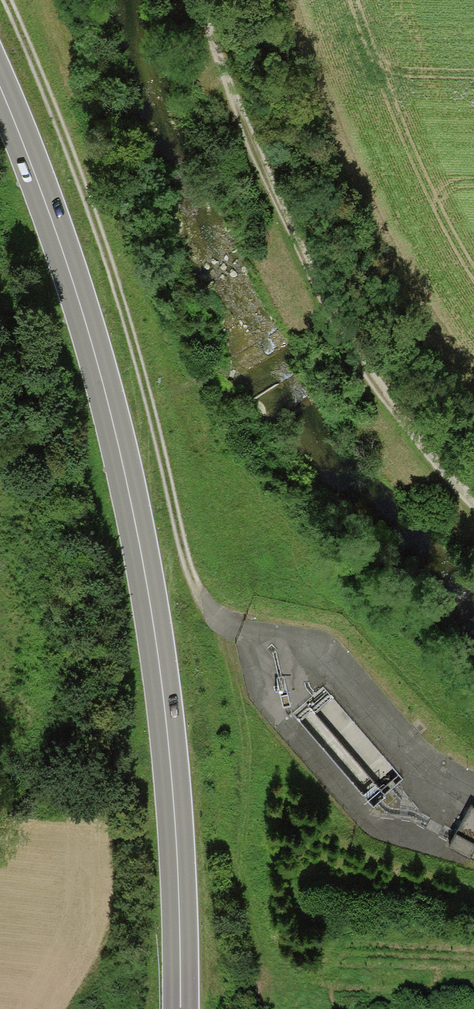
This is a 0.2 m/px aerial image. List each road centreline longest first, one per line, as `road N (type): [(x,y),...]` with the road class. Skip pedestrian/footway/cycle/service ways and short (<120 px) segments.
road 1 (primary): [(0,85),(94,343),(154,585),(183,807),(185,1008)]
road 2 (track): [(247,638),(219,626),(185,557),(112,289),(0,0)]
road 3 (track): [(297,245),(390,412),(473,510)]
road 4 (track): [(297,245),(195,0)]

